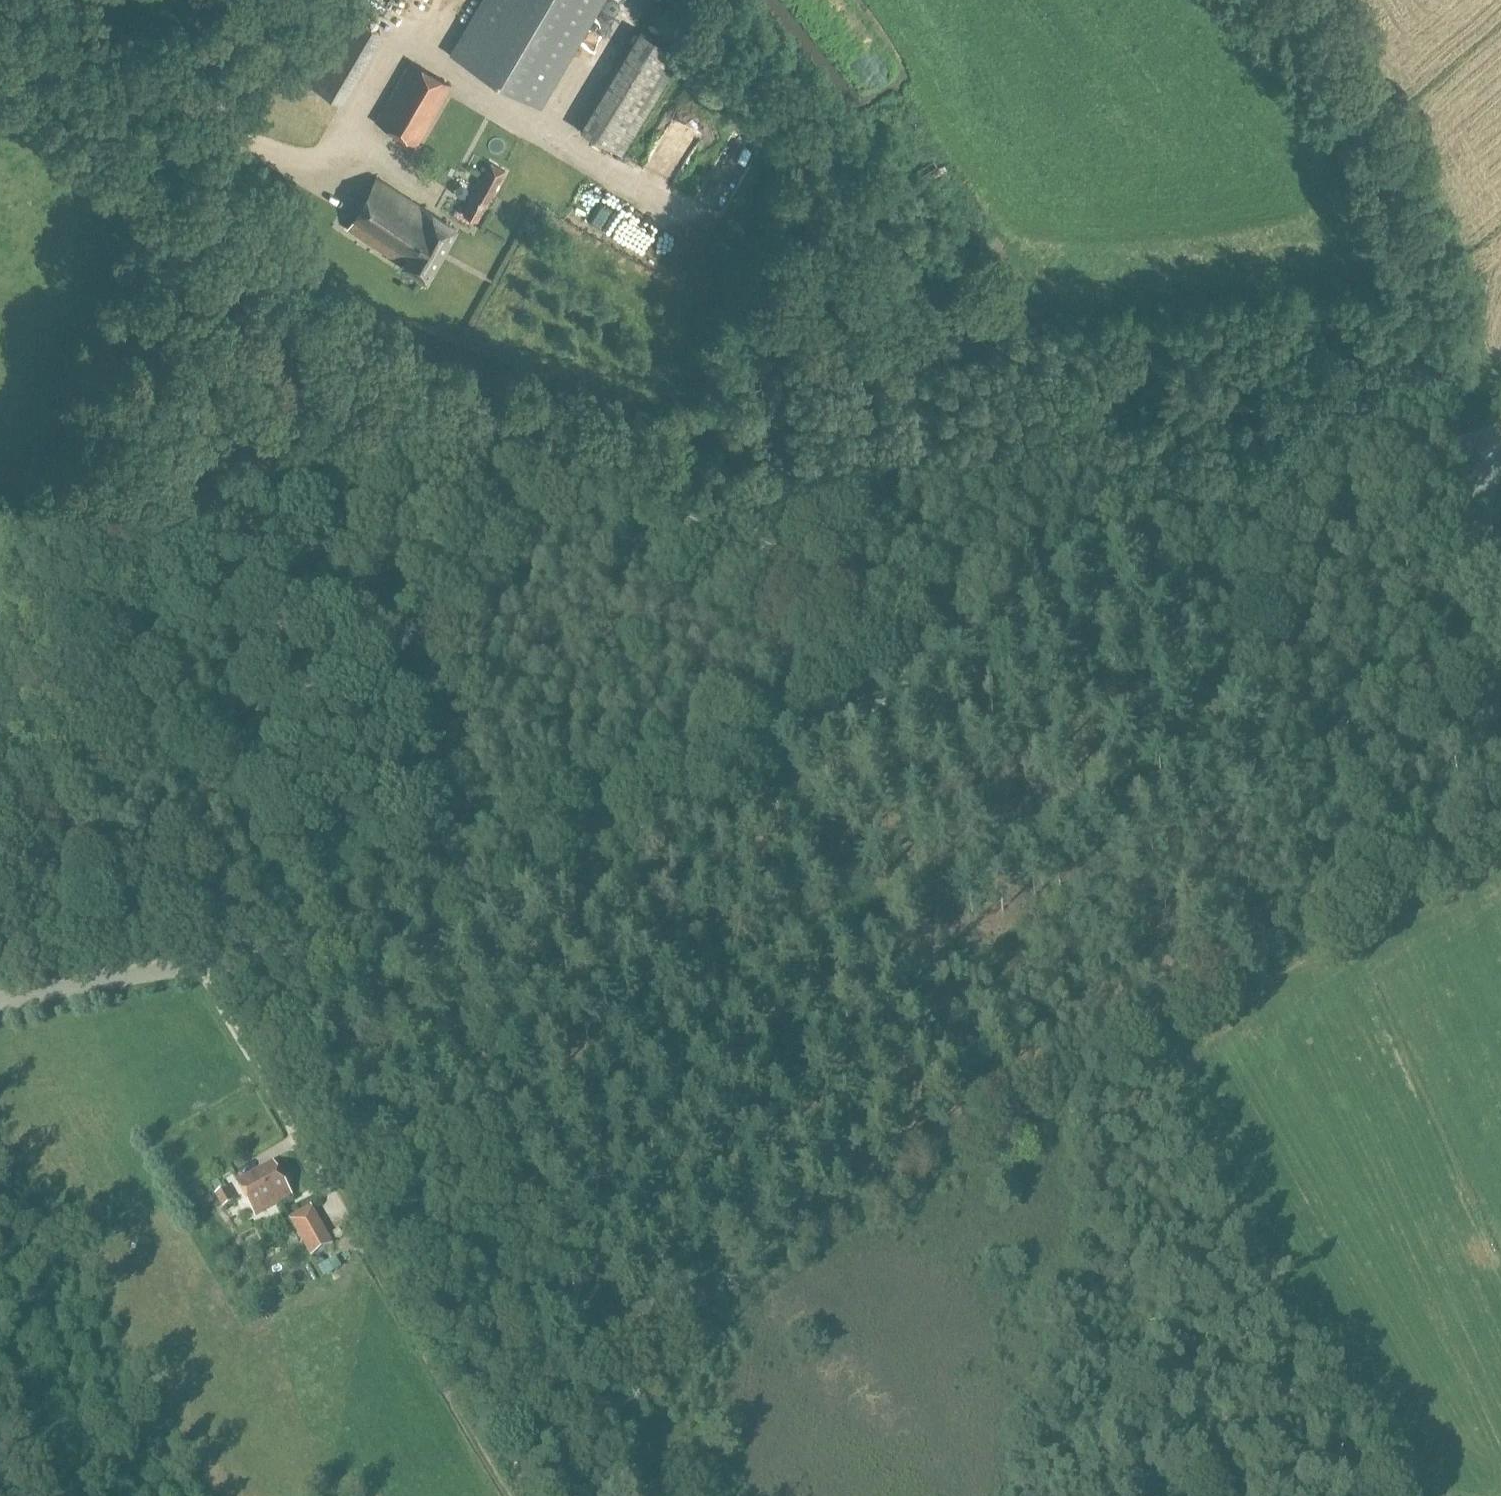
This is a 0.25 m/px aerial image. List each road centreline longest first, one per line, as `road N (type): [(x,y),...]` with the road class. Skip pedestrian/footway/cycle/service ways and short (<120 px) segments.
road 1 (tertiary): [(0,1003),(175,968),(446,942),(502,922),(1204,504),(1290,472),(1475,443)]
road 2 (track): [(0,786),(221,143),(177,0)]
road 3 (track): [(209,964),(221,1002),(368,1250)]
road 4 (unclassified): [(1500,602),(1486,555),(1475,443)]

